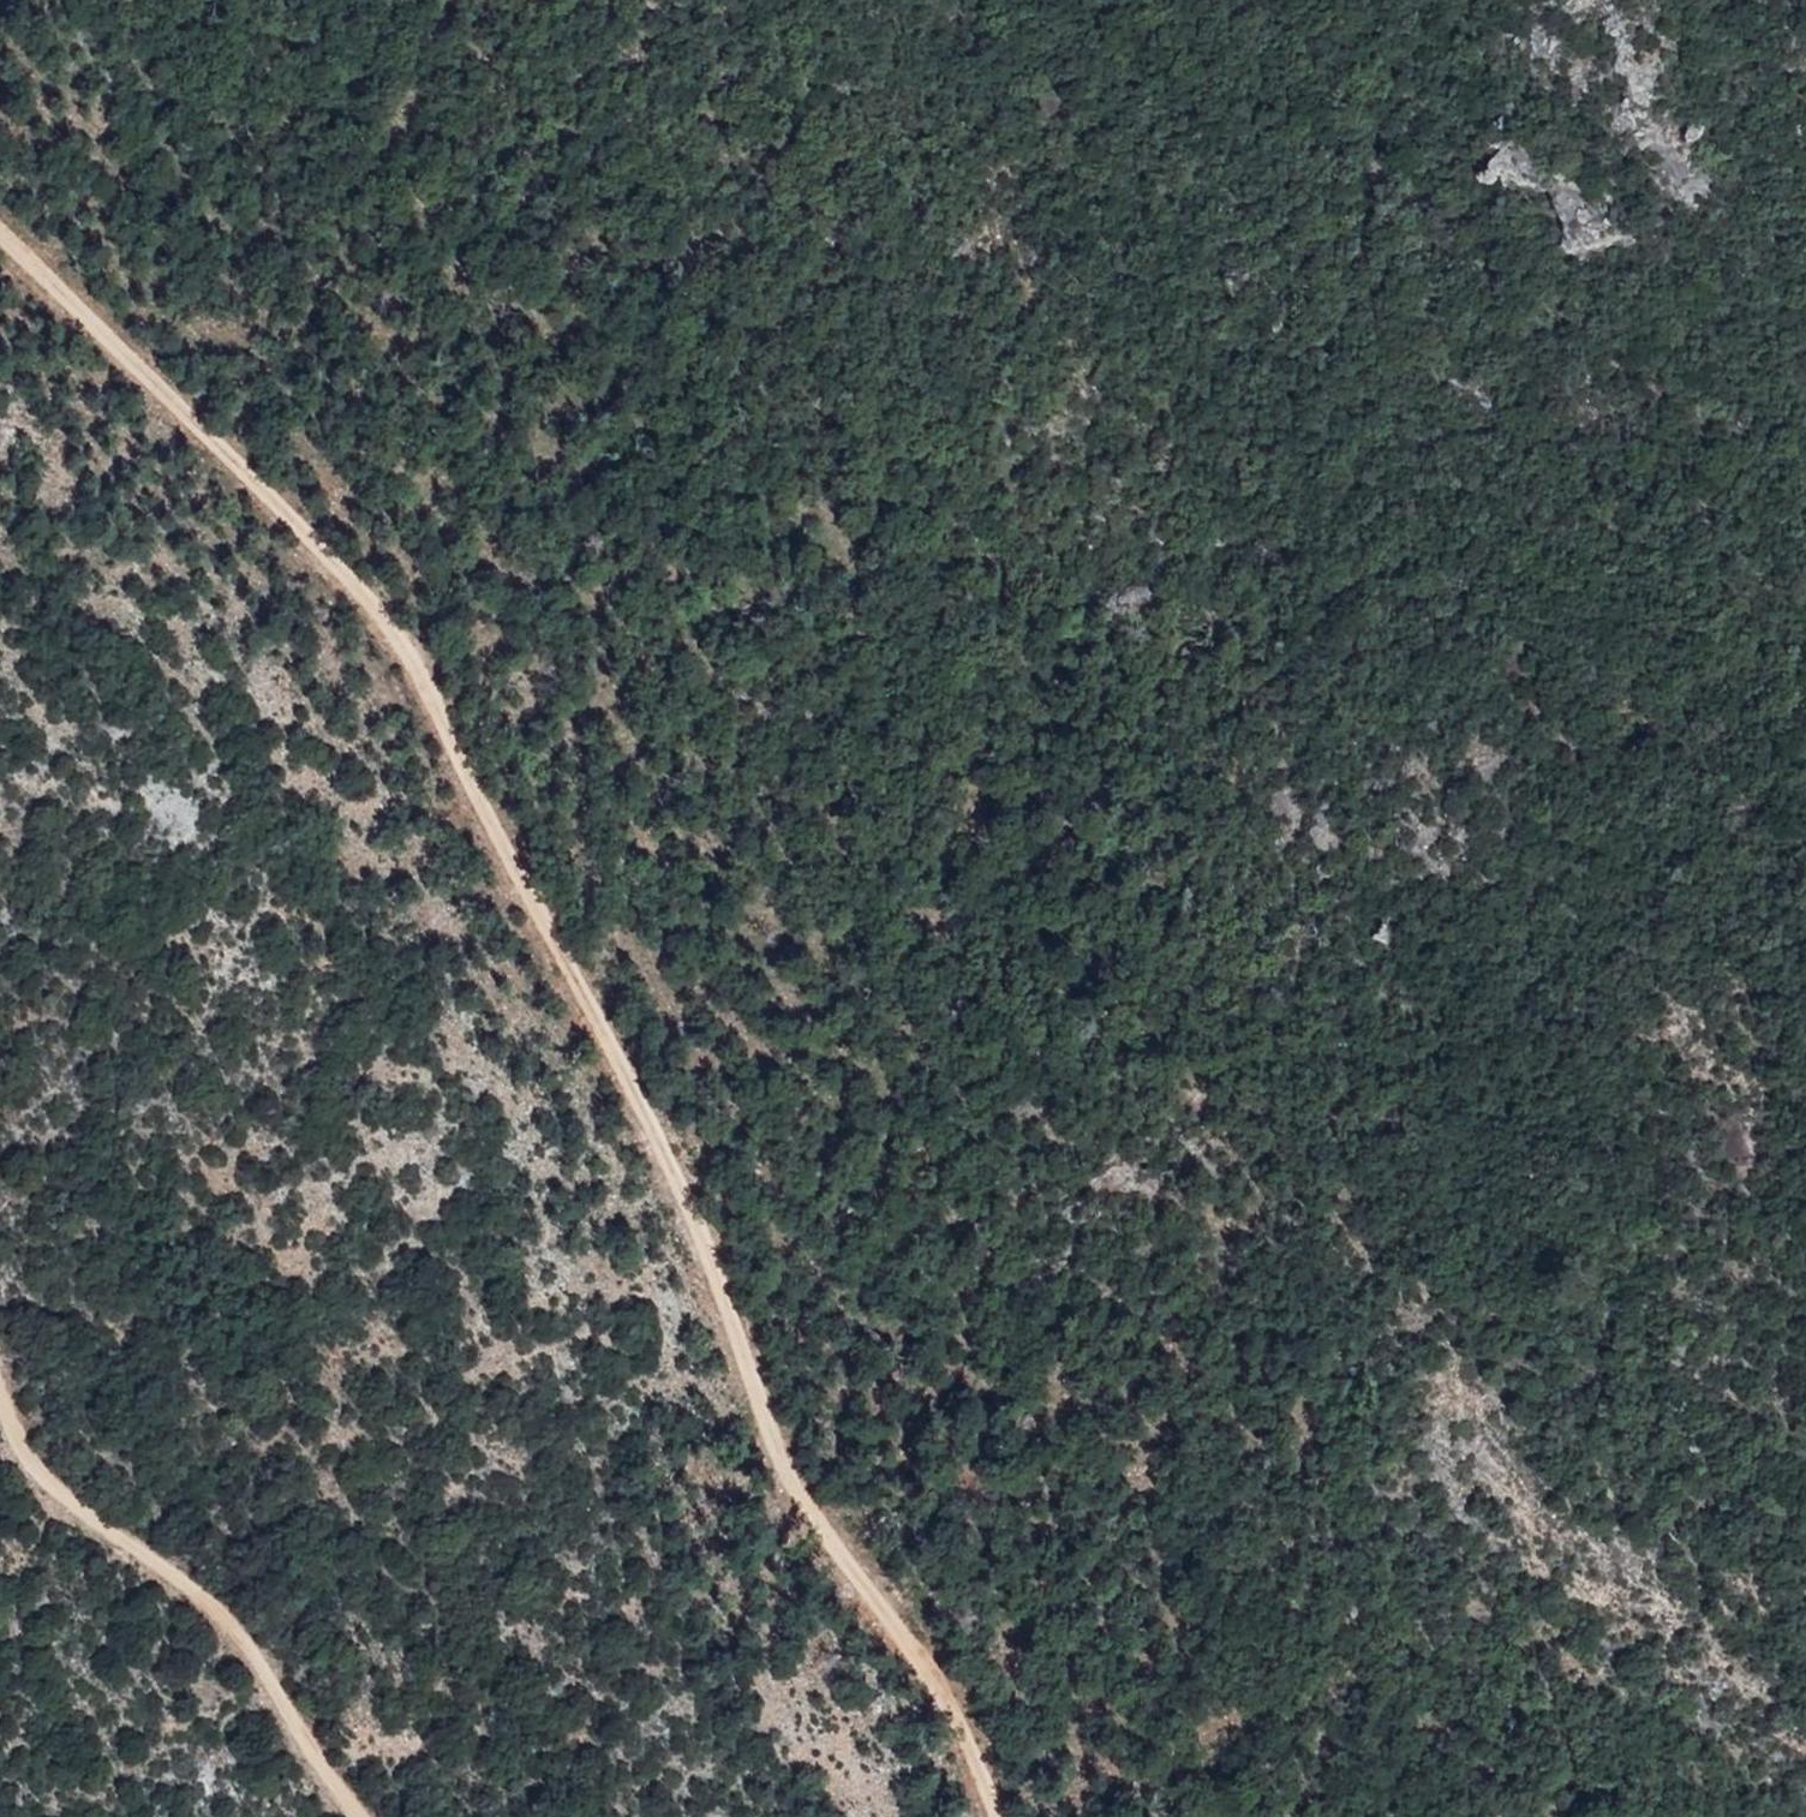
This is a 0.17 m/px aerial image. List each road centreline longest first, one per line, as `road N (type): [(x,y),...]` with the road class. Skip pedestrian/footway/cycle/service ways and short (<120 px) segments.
road 1 (track): [(982,1816),(759,1391),(683,1178),(418,688),(144,372),(0,233)]
road 2 (track): [(0,1430),(29,1481),(184,1595),(244,1654),(346,1816)]

